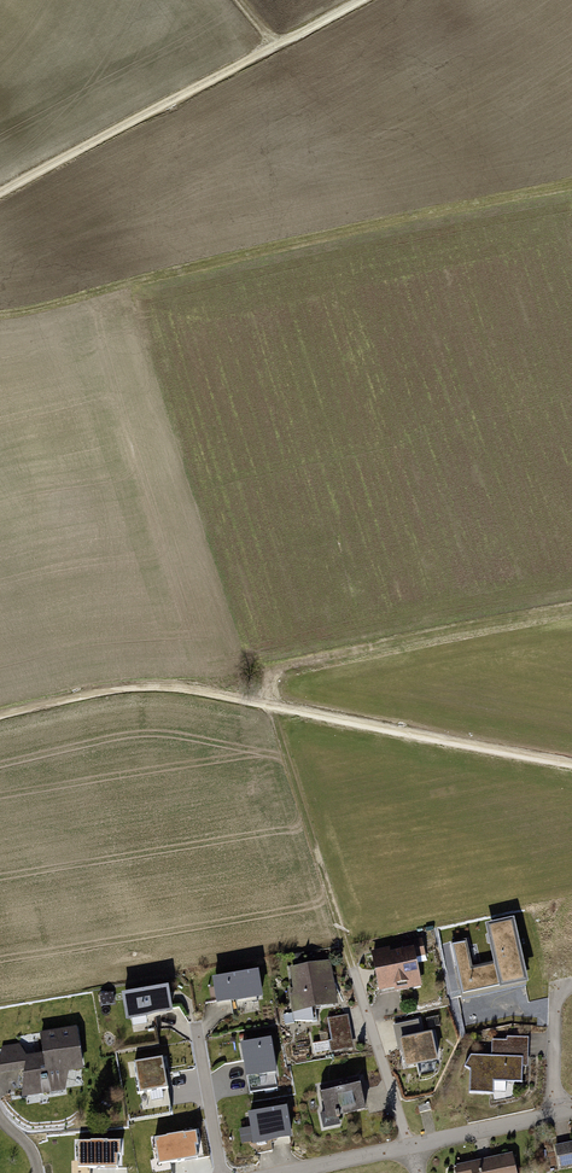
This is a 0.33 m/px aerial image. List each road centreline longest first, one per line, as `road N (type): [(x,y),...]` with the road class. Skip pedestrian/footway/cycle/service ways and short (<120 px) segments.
road 1 (track): [(0,312),(571,185)]
road 2 (track): [(166,687),(571,608)]
road 3 (track): [(571,764),(166,687)]
road 4 (track): [(0,194),(361,0)]
road 5 (track): [(272,670),(270,706),(353,966)]
road 6 (residential): [(353,966),(409,1150)]
road 7 (track): [(166,687),(86,695),(0,716)]
road 8 (residential): [(409,1150),(571,1109)]
road 9 (residential): [(290,1172),(409,1150)]

